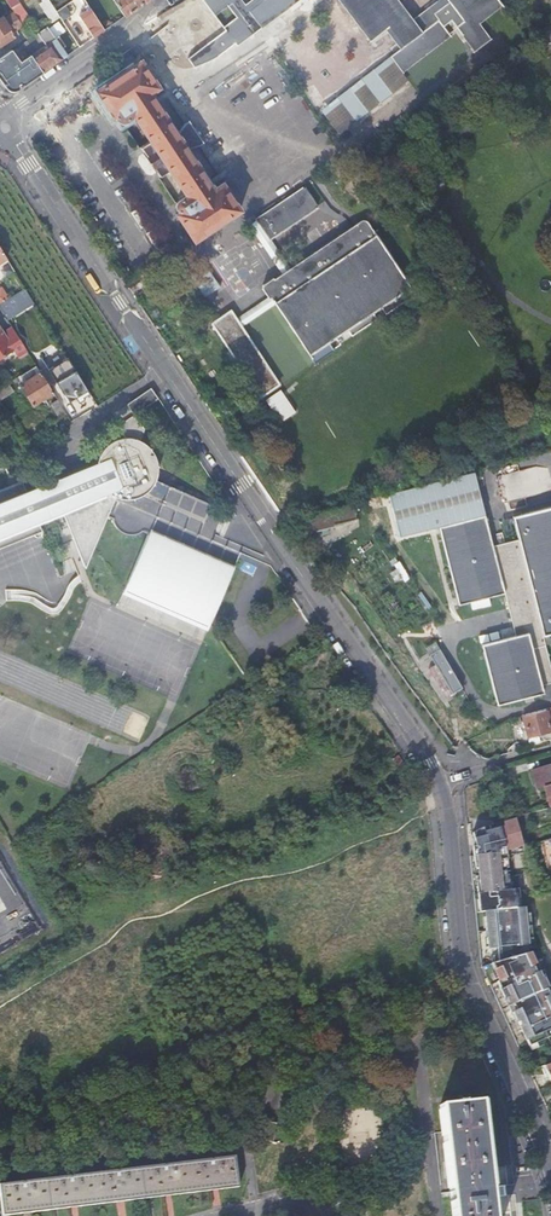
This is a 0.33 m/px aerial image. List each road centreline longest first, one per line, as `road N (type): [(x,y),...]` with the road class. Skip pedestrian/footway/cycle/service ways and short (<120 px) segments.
road 1 (residential): [(550,1163),(458,961),(440,789),(400,712),(164,371)]
road 2 (residential): [(164,371),(1,123)]

